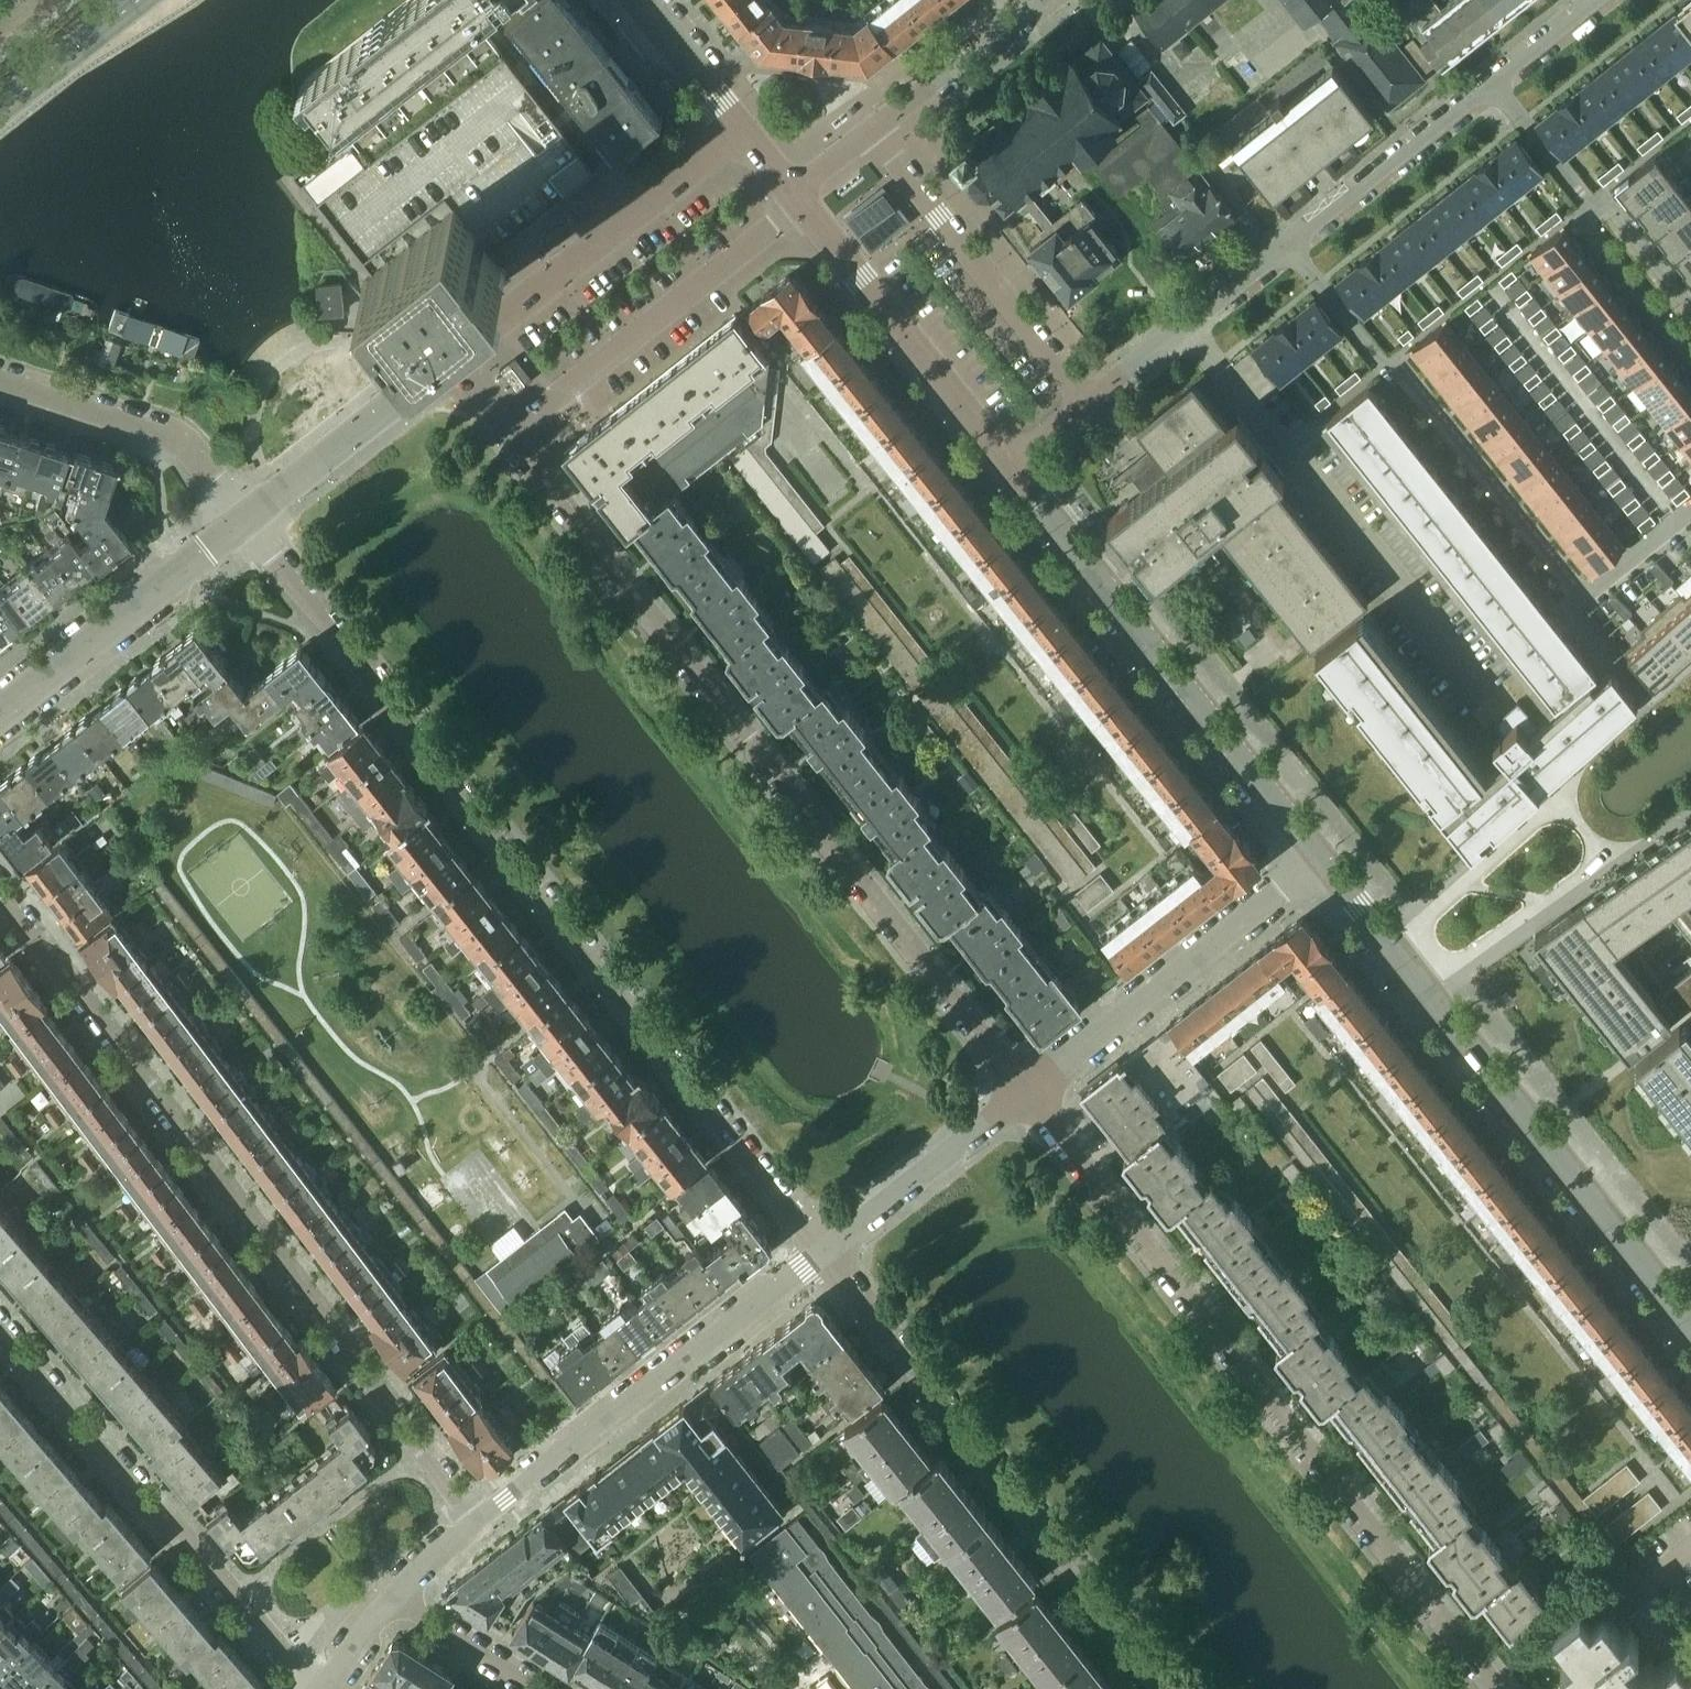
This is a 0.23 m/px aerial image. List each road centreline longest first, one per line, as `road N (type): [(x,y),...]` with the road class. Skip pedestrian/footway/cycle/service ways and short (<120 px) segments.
road 1 (residential): [(1029,1088),(451,354)]
road 2 (residential): [(244,517),(823,1249)]
road 3 (residential): [(475,1525),(75,978),(48,959),(0,895)]
road 4 (residential): [(1500,1688),(1029,1088)]
road 5 (residential): [(1690,512),(1589,595),(1400,359),(1383,359),(1284,241)]
road 6 (residential): [(823,1249),(1170,1688)]
road 7 (residential): [(1385,940),(1551,792),(1613,862),(1425,991)]
road 8 (tertiary): [(1320,858),(1007,461)]
road 9 (residential): [(0,1332),(317,1688)]
road 10 (residential): [(475,1525),(823,1249)]
road 11 (tertiary): [(1690,1327),(1425,991)]
road 12 (residential): [(1029,1088),(1320,858)]
road 13 (tertiary): [(451,354),(740,128)]
road 14 (residential): [(1083,403),(869,130)]
road 15 (tertiary): [(1007,461),(792,193)]
road 16 (tertiary): [(244,517),(0,708)]
road 17 (residential): [(0,376),(176,438),(244,517)]
road 18 (tertiary): [(244,517),(451,354)]
road 19 (residential): [(1284,241),(1490,78)]
road 20 (residential): [(823,1249),(1029,1088)]
road 21 (residential): [(1083,403),(1284,241)]
road 22 (residential): [(869,130),(1035,0)]
road 23 (residential): [(1584,198),(1583,222),(1690,357)]
road 24 (residential): [(535,1688),(392,1599)]
road 25 (unclassified): [(740,128),(641,0)]
road 26 (residential): [(1584,198),(1609,205),(1690,309)]
road 27 (residential): [(1490,78),(1584,198)]
road 28 (residential): [(1490,78),(1588,0)]

